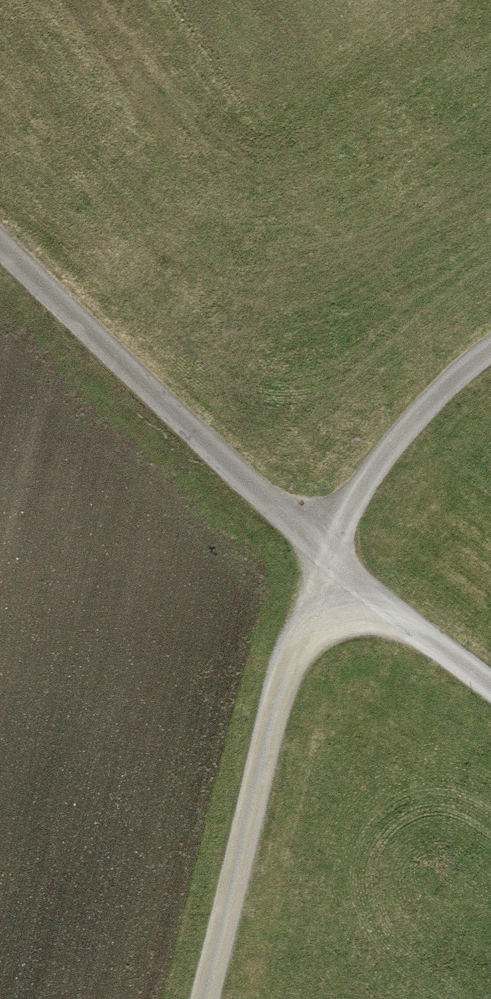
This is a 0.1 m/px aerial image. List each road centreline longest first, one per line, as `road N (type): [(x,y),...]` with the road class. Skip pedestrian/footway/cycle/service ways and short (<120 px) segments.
road 1 (track): [(490,352),(327,562),(212,998)]
road 2 (track): [(0,241),(327,562),(490,685)]

